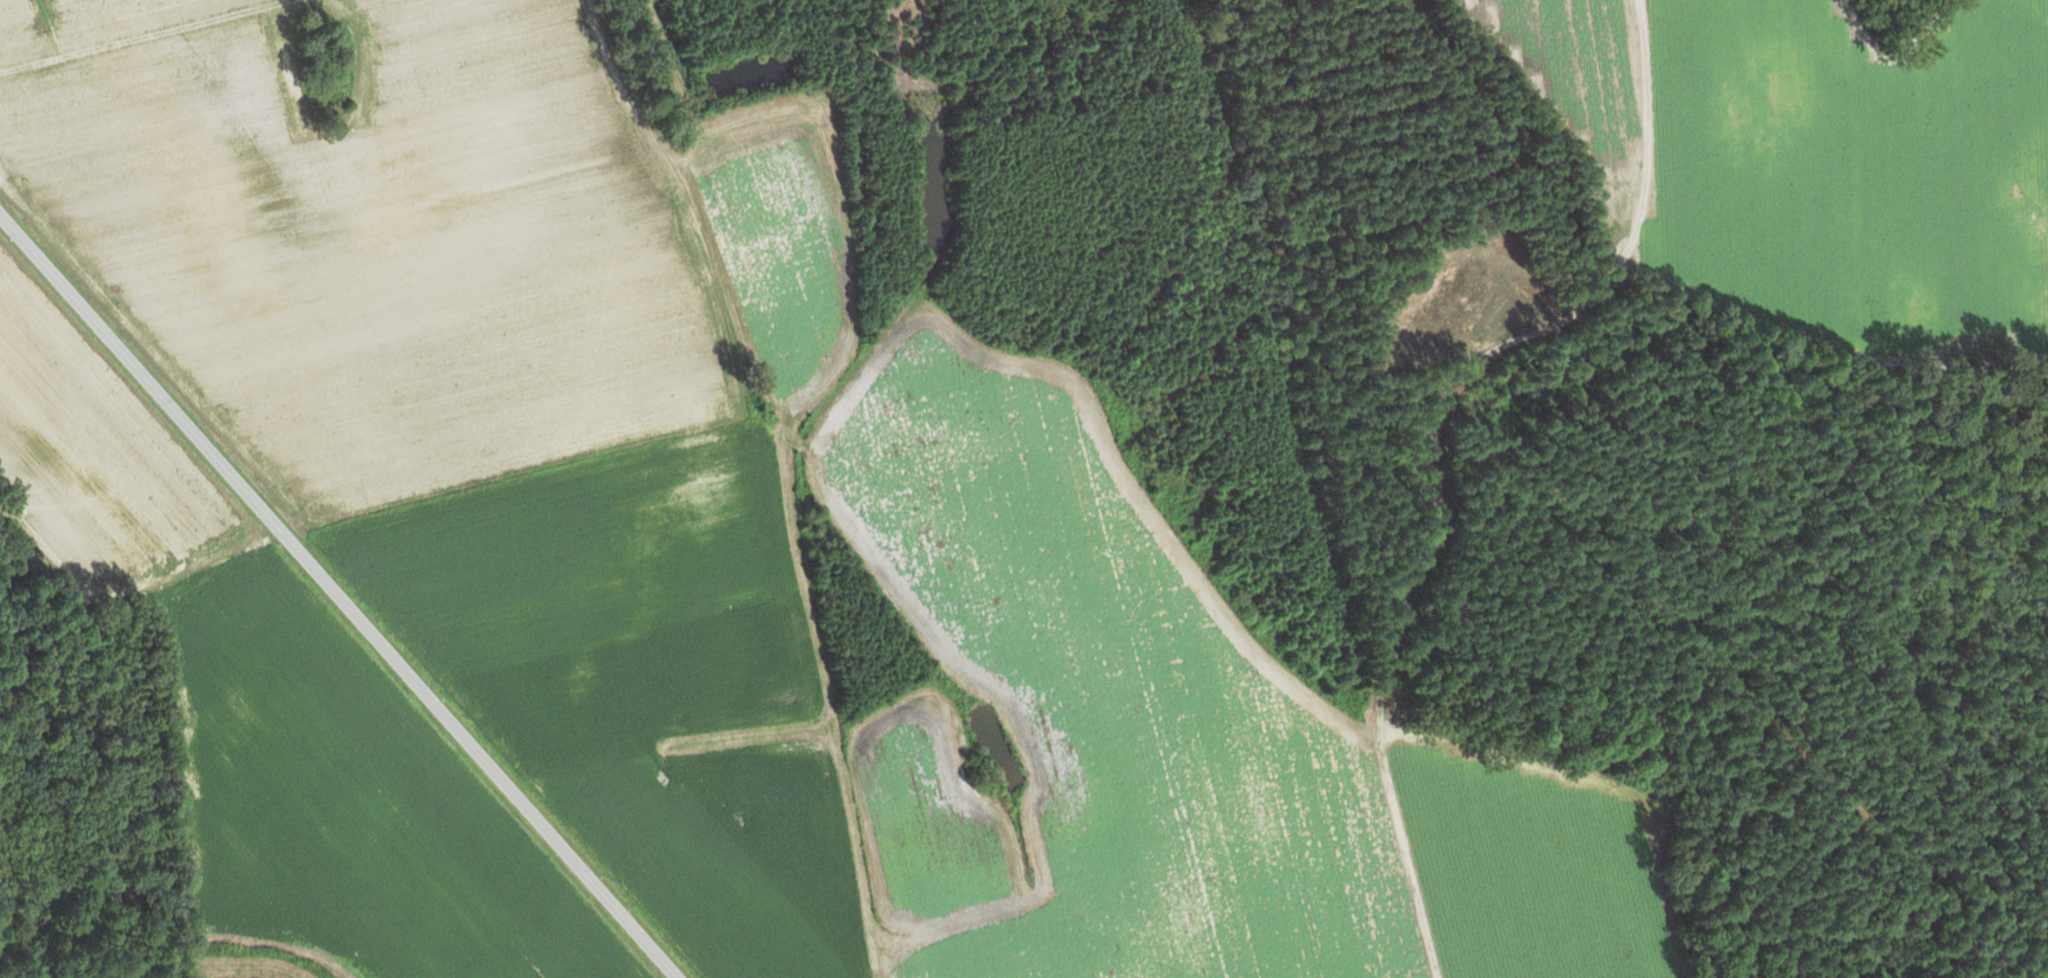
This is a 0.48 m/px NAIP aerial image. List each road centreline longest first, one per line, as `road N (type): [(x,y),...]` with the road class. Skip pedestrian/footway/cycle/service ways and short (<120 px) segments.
road 1 (residential): [(673,977),(0,218)]

